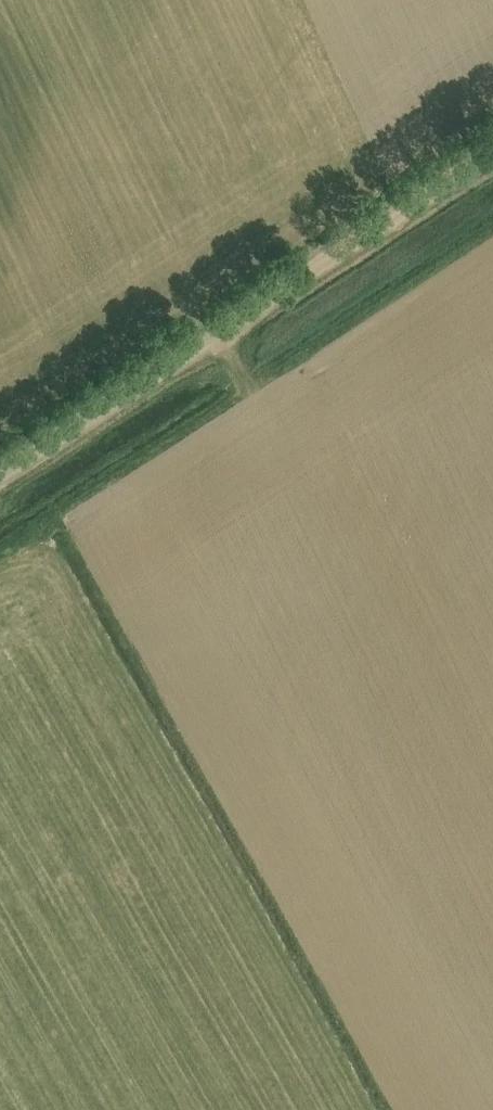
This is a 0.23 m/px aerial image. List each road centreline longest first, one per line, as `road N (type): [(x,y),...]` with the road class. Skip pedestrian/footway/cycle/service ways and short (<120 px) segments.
road 1 (unclassified): [(0,476),(492,154)]

